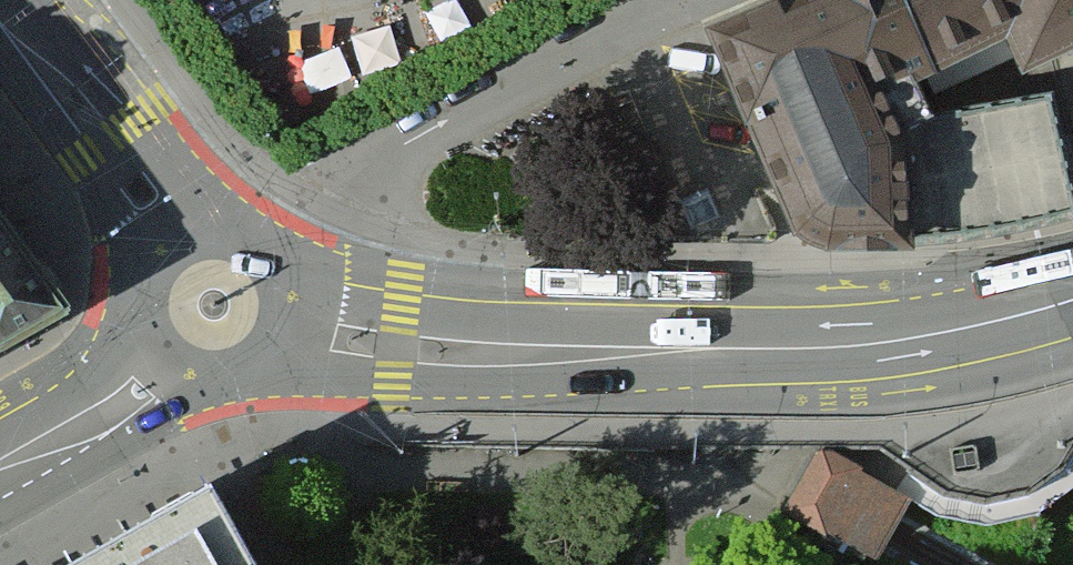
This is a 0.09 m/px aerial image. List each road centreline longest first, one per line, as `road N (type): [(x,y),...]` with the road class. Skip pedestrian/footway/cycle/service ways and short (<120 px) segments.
road 1 (secondary): [(303,330),(513,352),(869,344),(968,330),(1072,300)]
road 2 (residential): [(282,248),(344,178),(683,0)]
road 3 (residential): [(0,17),(167,243)]
road 4 (secondary): [(160,364),(0,456)]
road 5 (secondary): [(160,364),(203,389),(254,385),(293,353),(303,330)]
road 6 (secondary): [(167,243),(139,289),(145,342),(160,364)]
road 7 (secondary): [(282,248),(259,231),(227,223),(195,227),(167,243)]

